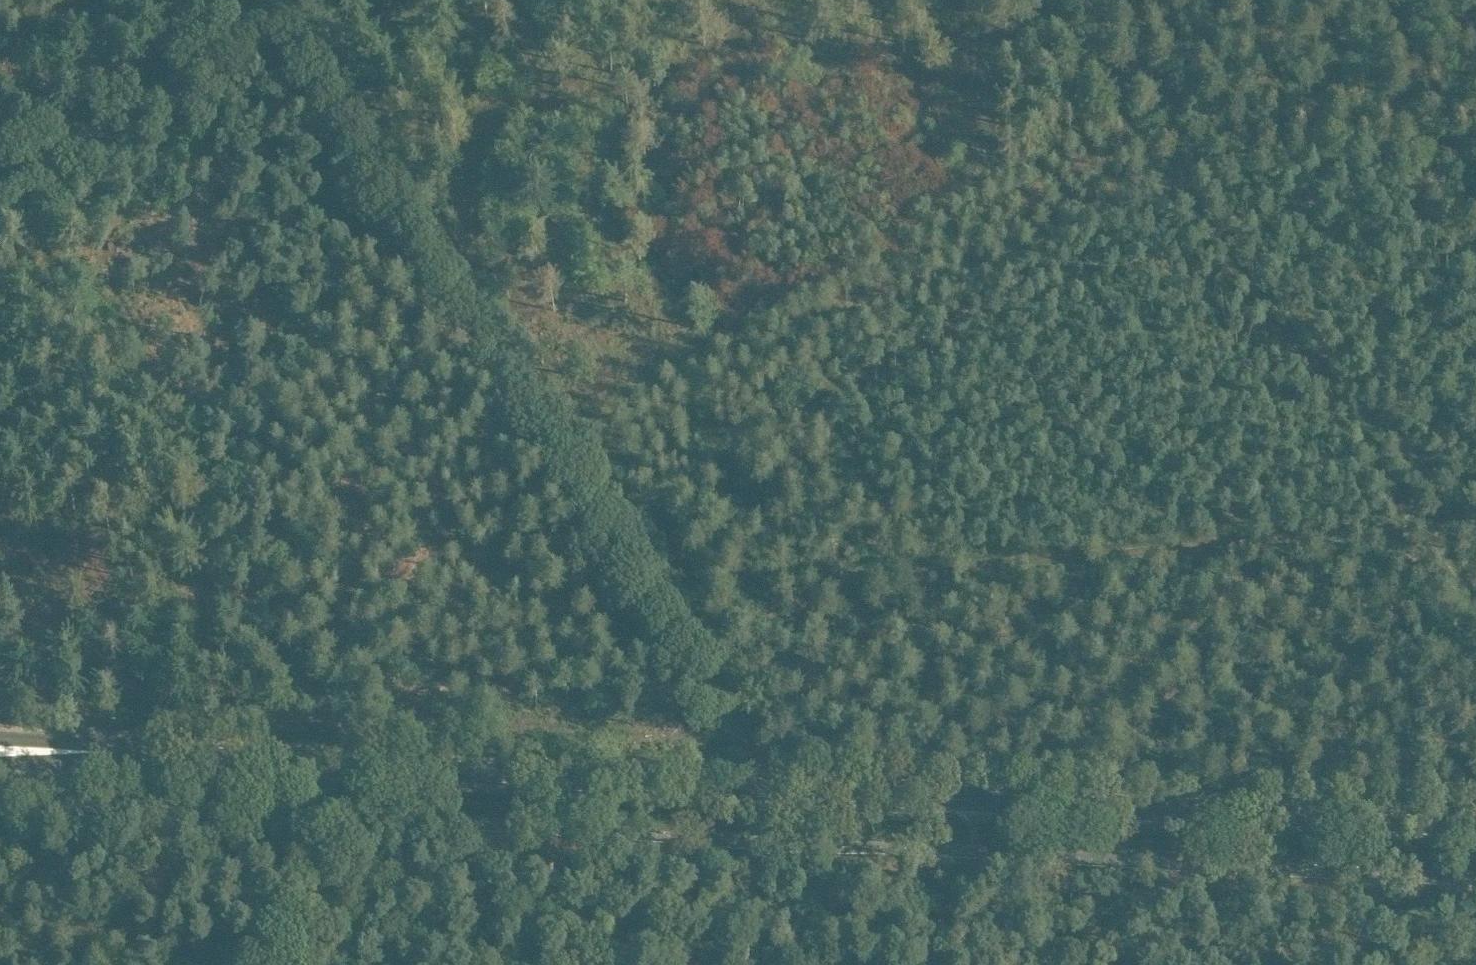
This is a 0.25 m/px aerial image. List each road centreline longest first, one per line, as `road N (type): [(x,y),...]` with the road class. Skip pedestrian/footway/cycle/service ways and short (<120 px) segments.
road 1 (secondary): [(1475,829),(85,750)]
road 2 (track): [(1475,137),(1165,178),(617,533)]
road 3 (track): [(695,580),(823,780),(1475,808)]
road 4 (track): [(1475,516),(695,580),(652,510)]
road 5 (track): [(278,20),(617,533)]
road 6 (unclassified): [(0,201),(308,0)]
road 7 (track): [(617,533),(768,761),(796,790)]
road 8 (track): [(917,964),(980,801)]
road 9 (track): [(285,964),(348,815)]

